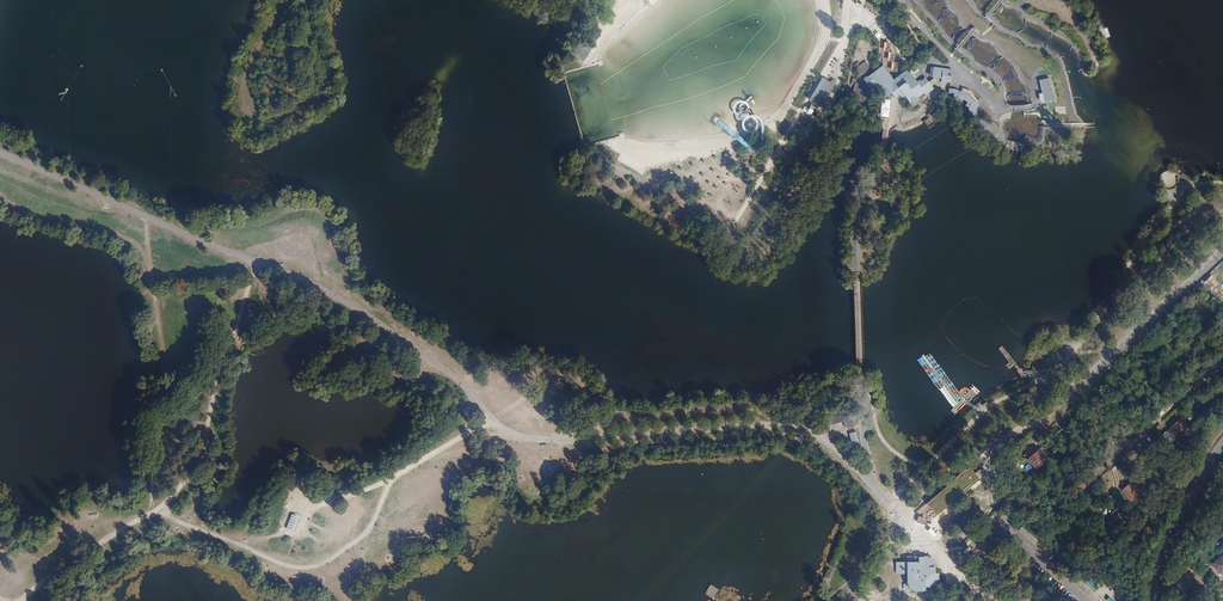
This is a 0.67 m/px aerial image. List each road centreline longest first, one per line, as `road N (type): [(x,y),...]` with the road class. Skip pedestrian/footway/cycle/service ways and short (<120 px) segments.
road 1 (track): [(1222,361),(1120,458),(1117,475)]

